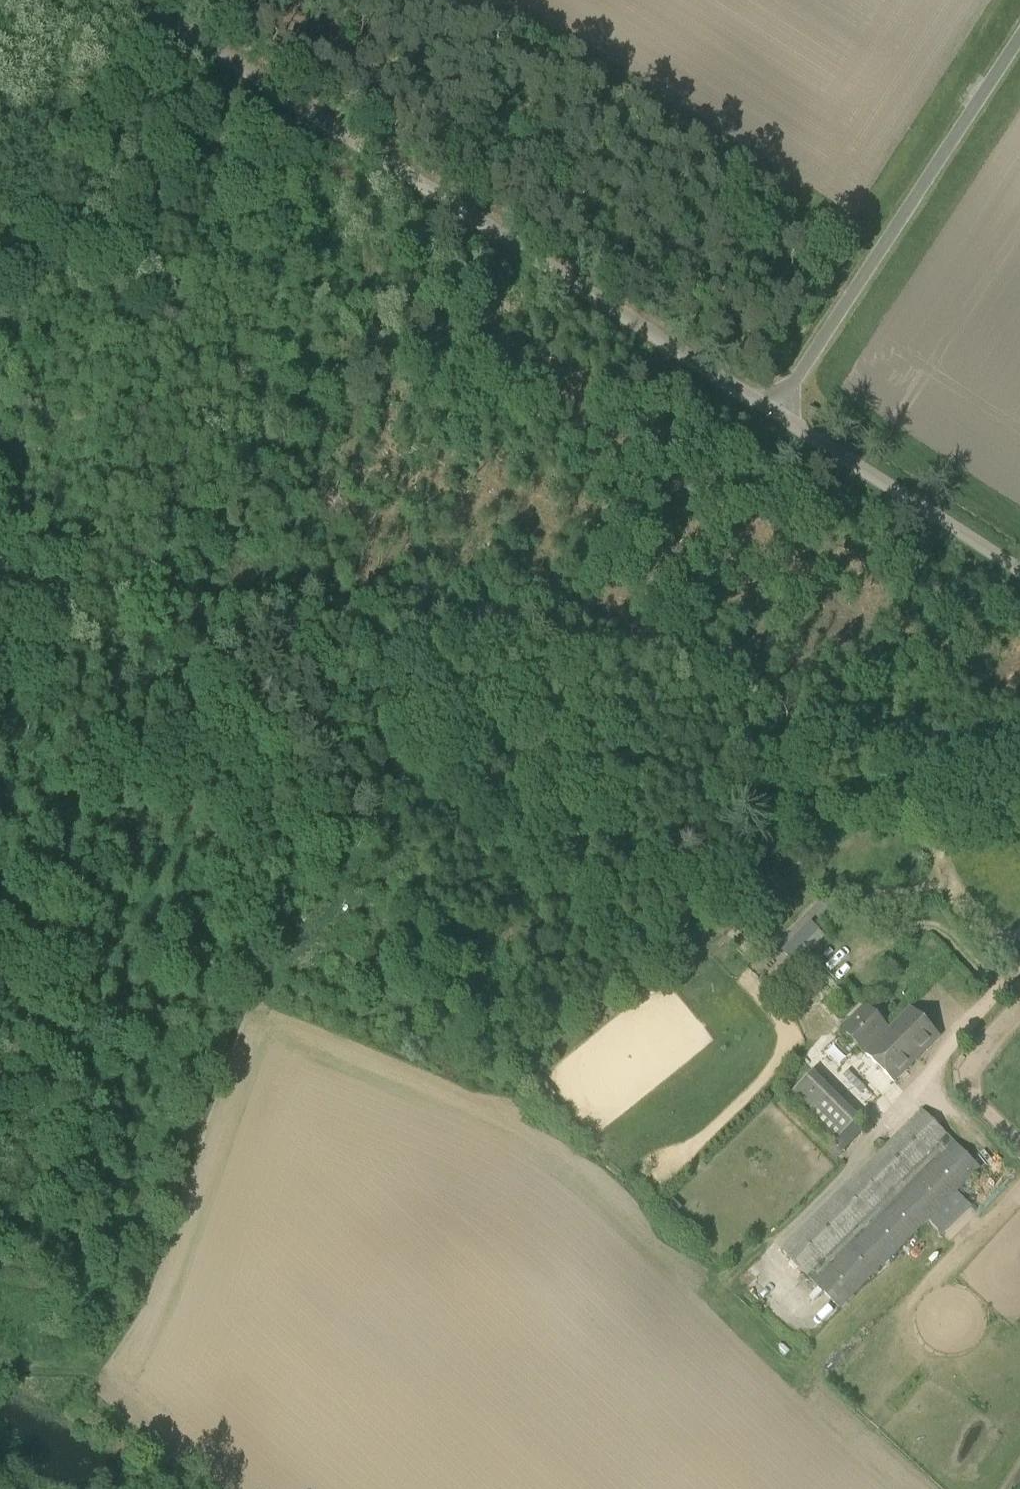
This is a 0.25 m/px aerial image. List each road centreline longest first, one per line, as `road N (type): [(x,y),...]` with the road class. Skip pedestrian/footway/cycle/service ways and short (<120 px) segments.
road 1 (unclassified): [(1019,571),(132,0)]
road 2 (track): [(776,418),(1019,39)]

